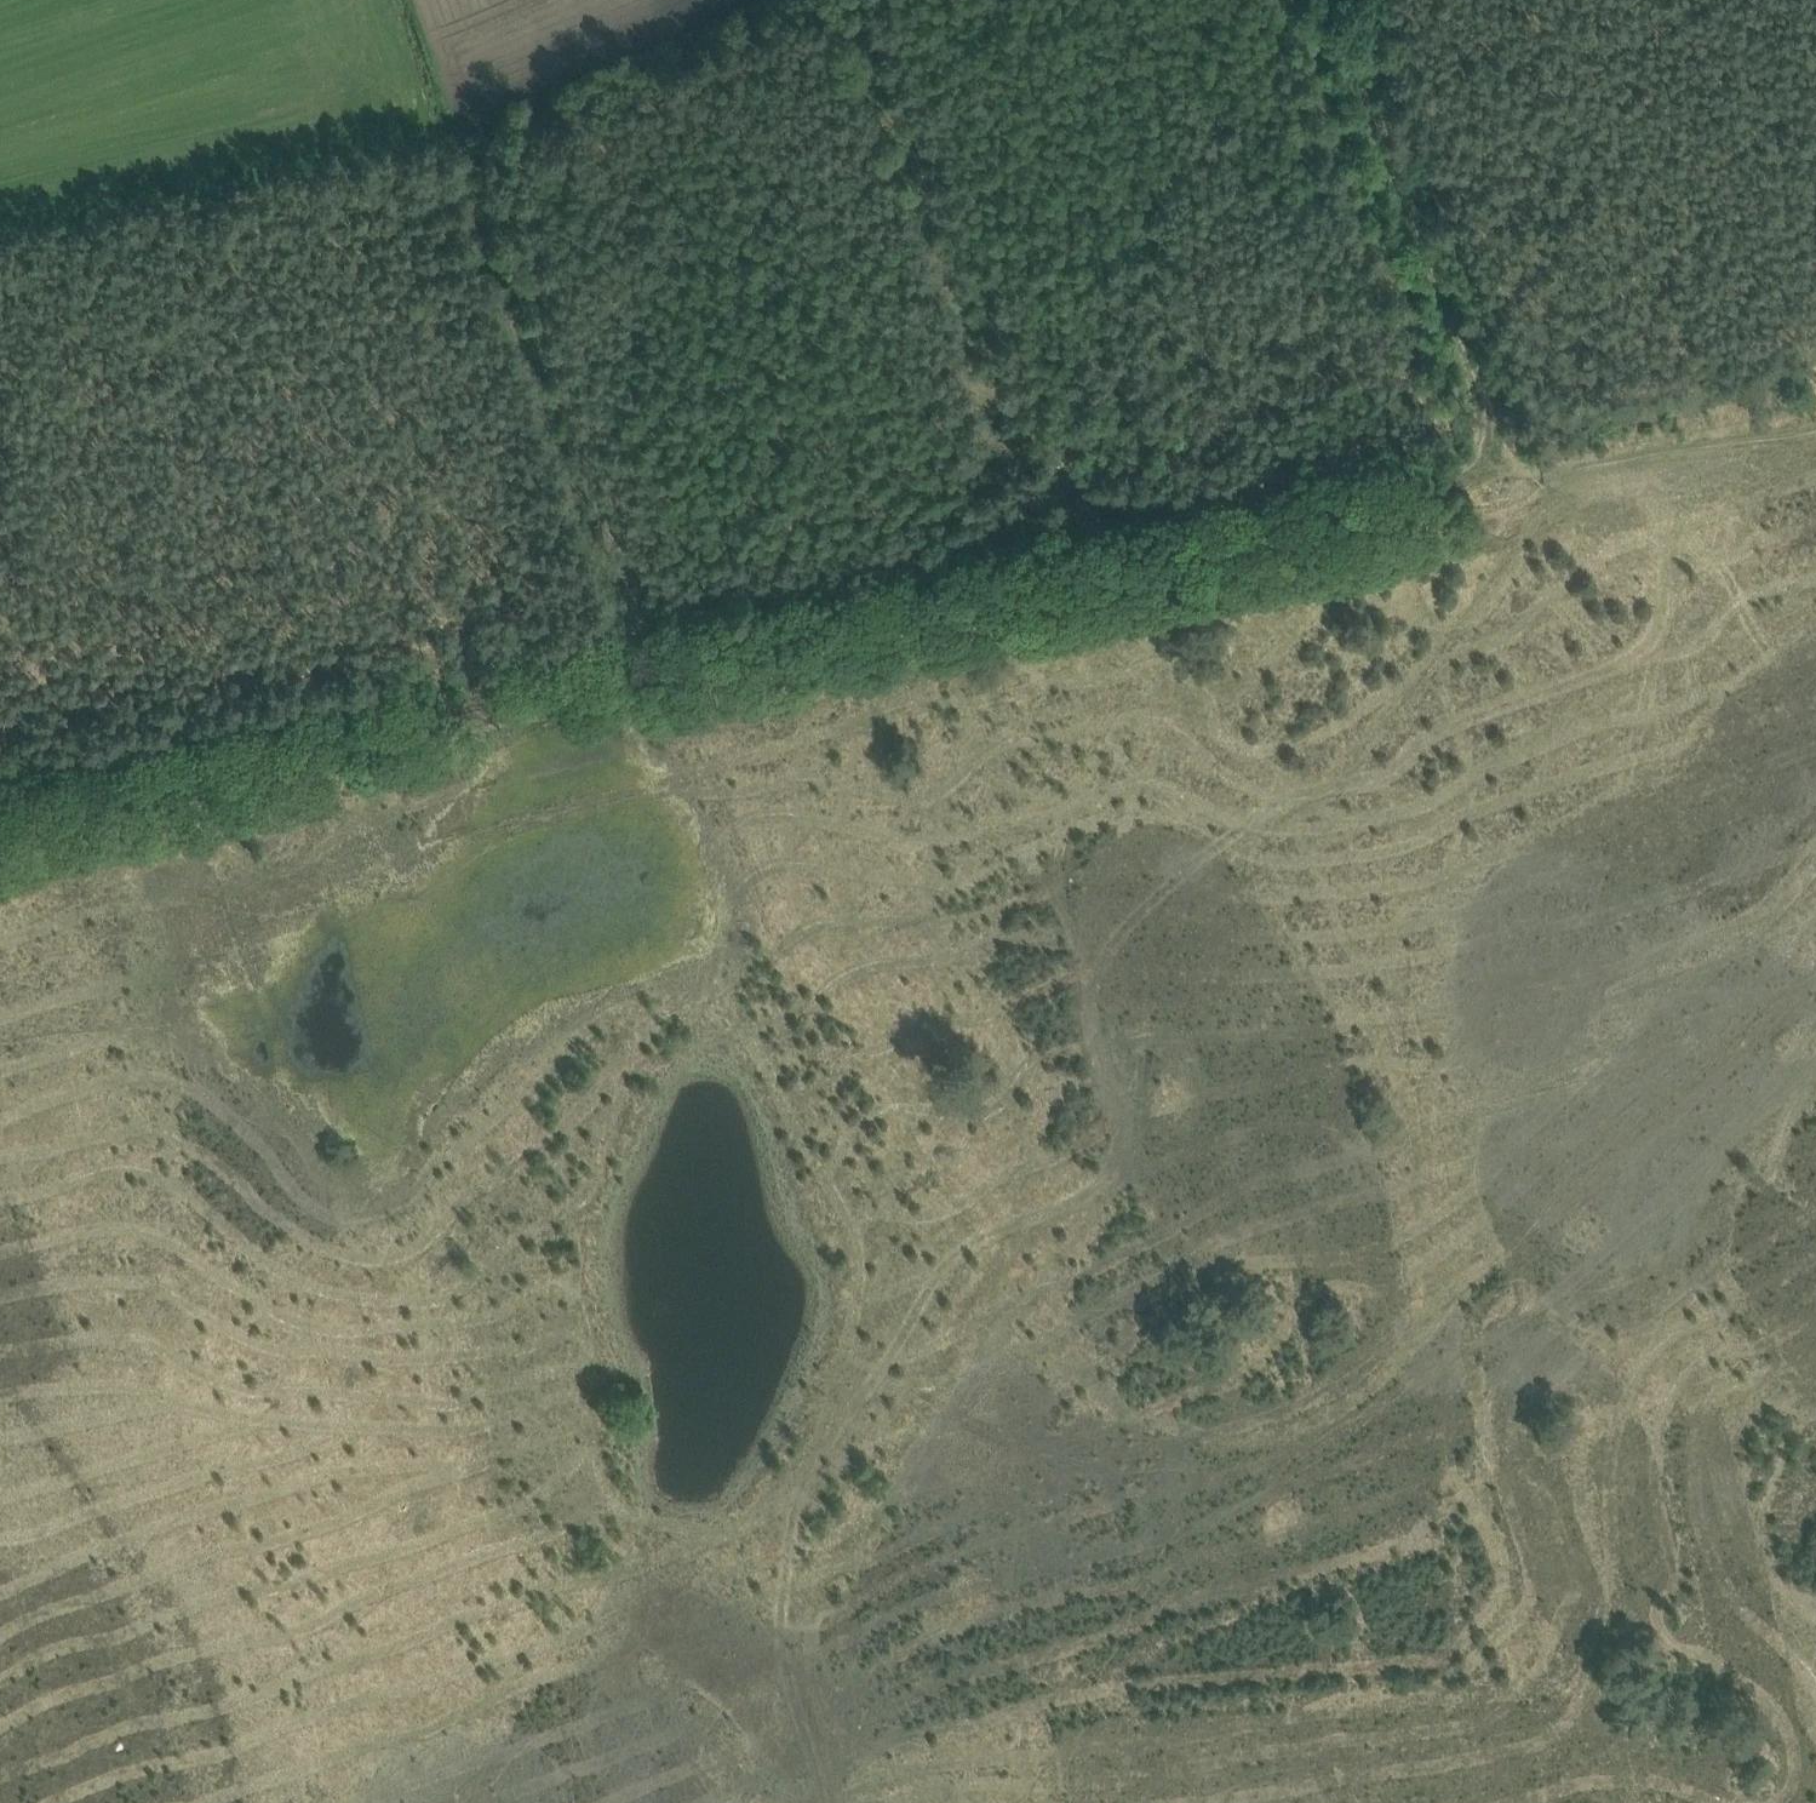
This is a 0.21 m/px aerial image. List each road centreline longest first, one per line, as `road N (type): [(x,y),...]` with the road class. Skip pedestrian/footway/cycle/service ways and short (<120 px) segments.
road 1 (track): [(0,818),(1459,473)]
road 2 (track): [(1459,473),(1297,0)]

